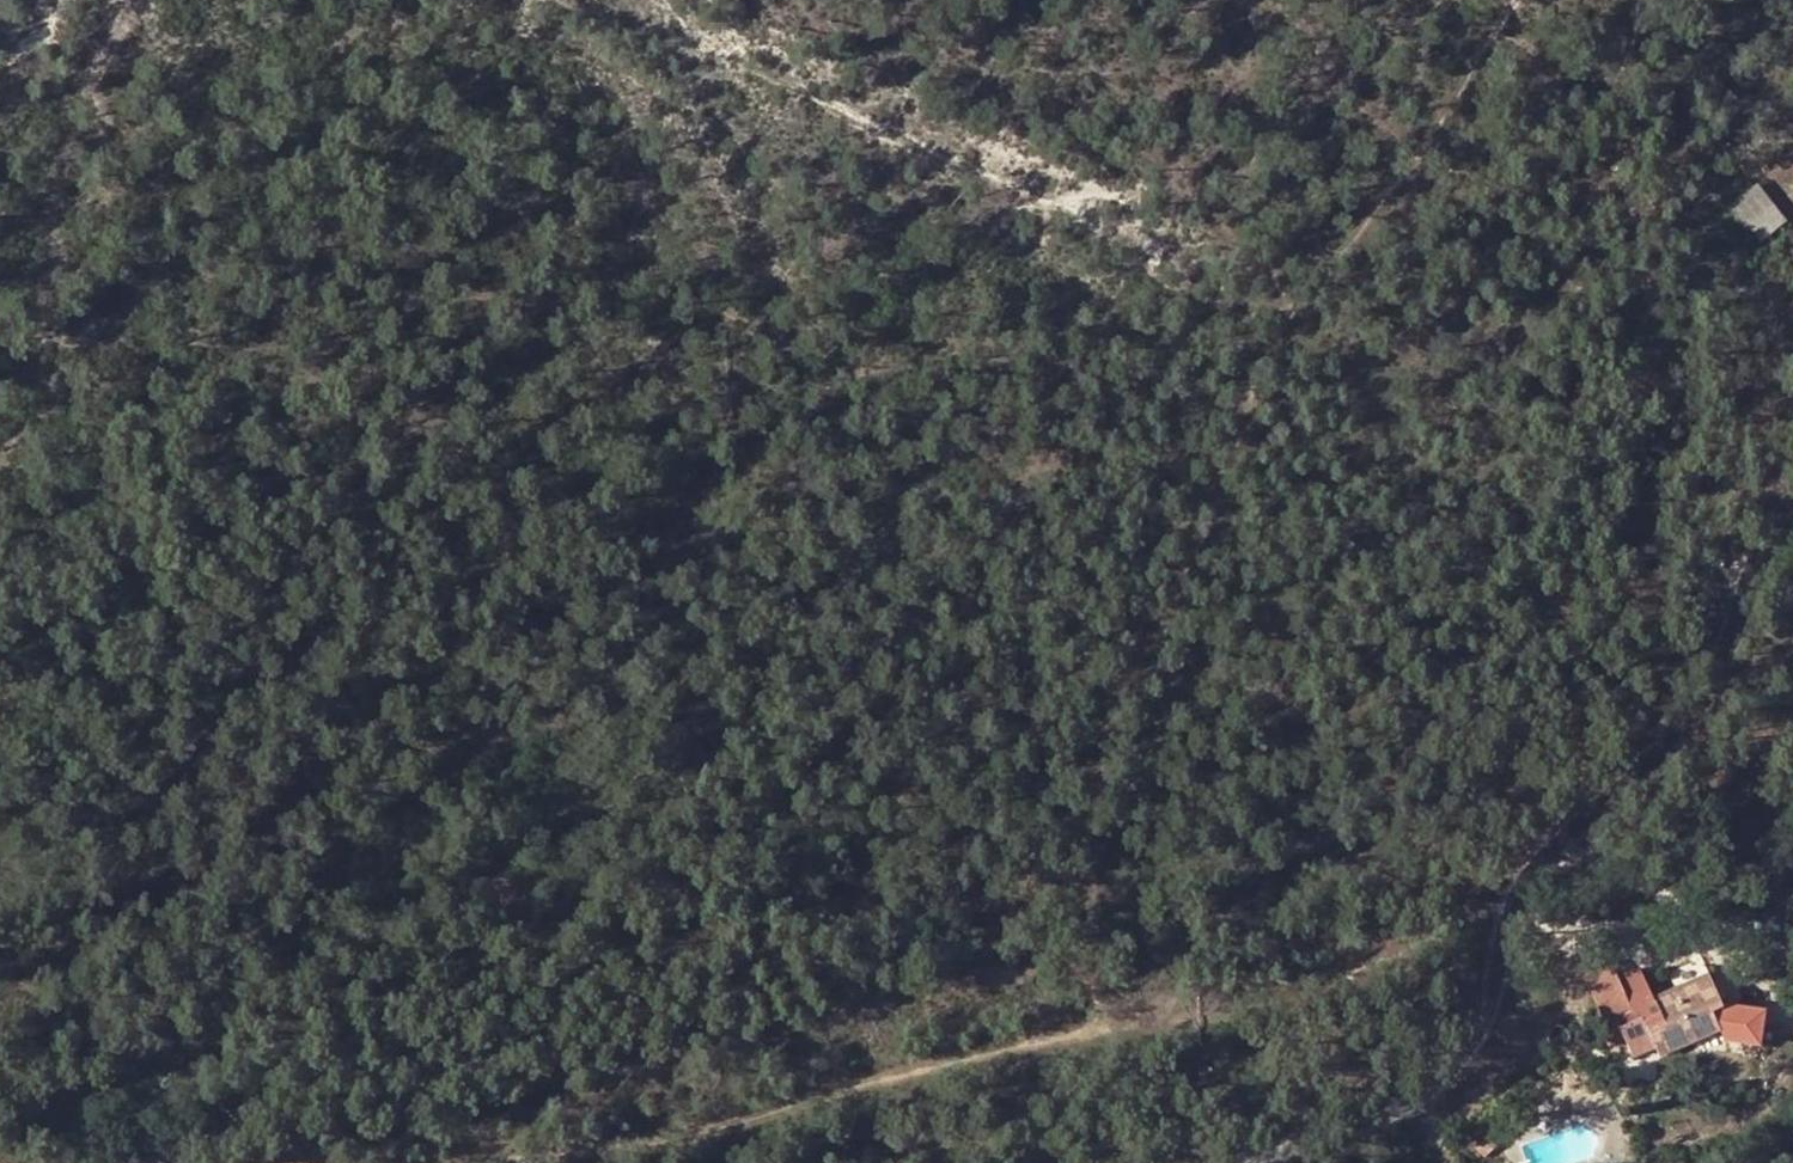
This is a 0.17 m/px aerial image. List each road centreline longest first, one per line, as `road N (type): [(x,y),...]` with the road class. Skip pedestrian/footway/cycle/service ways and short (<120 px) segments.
road 1 (residential): [(1239,1162),(1393,1112),(1427,1093),(1471,1044),(1495,1004),(1522,887),(1606,810),(1708,695),(1743,621),(1755,564),(1792,522)]

